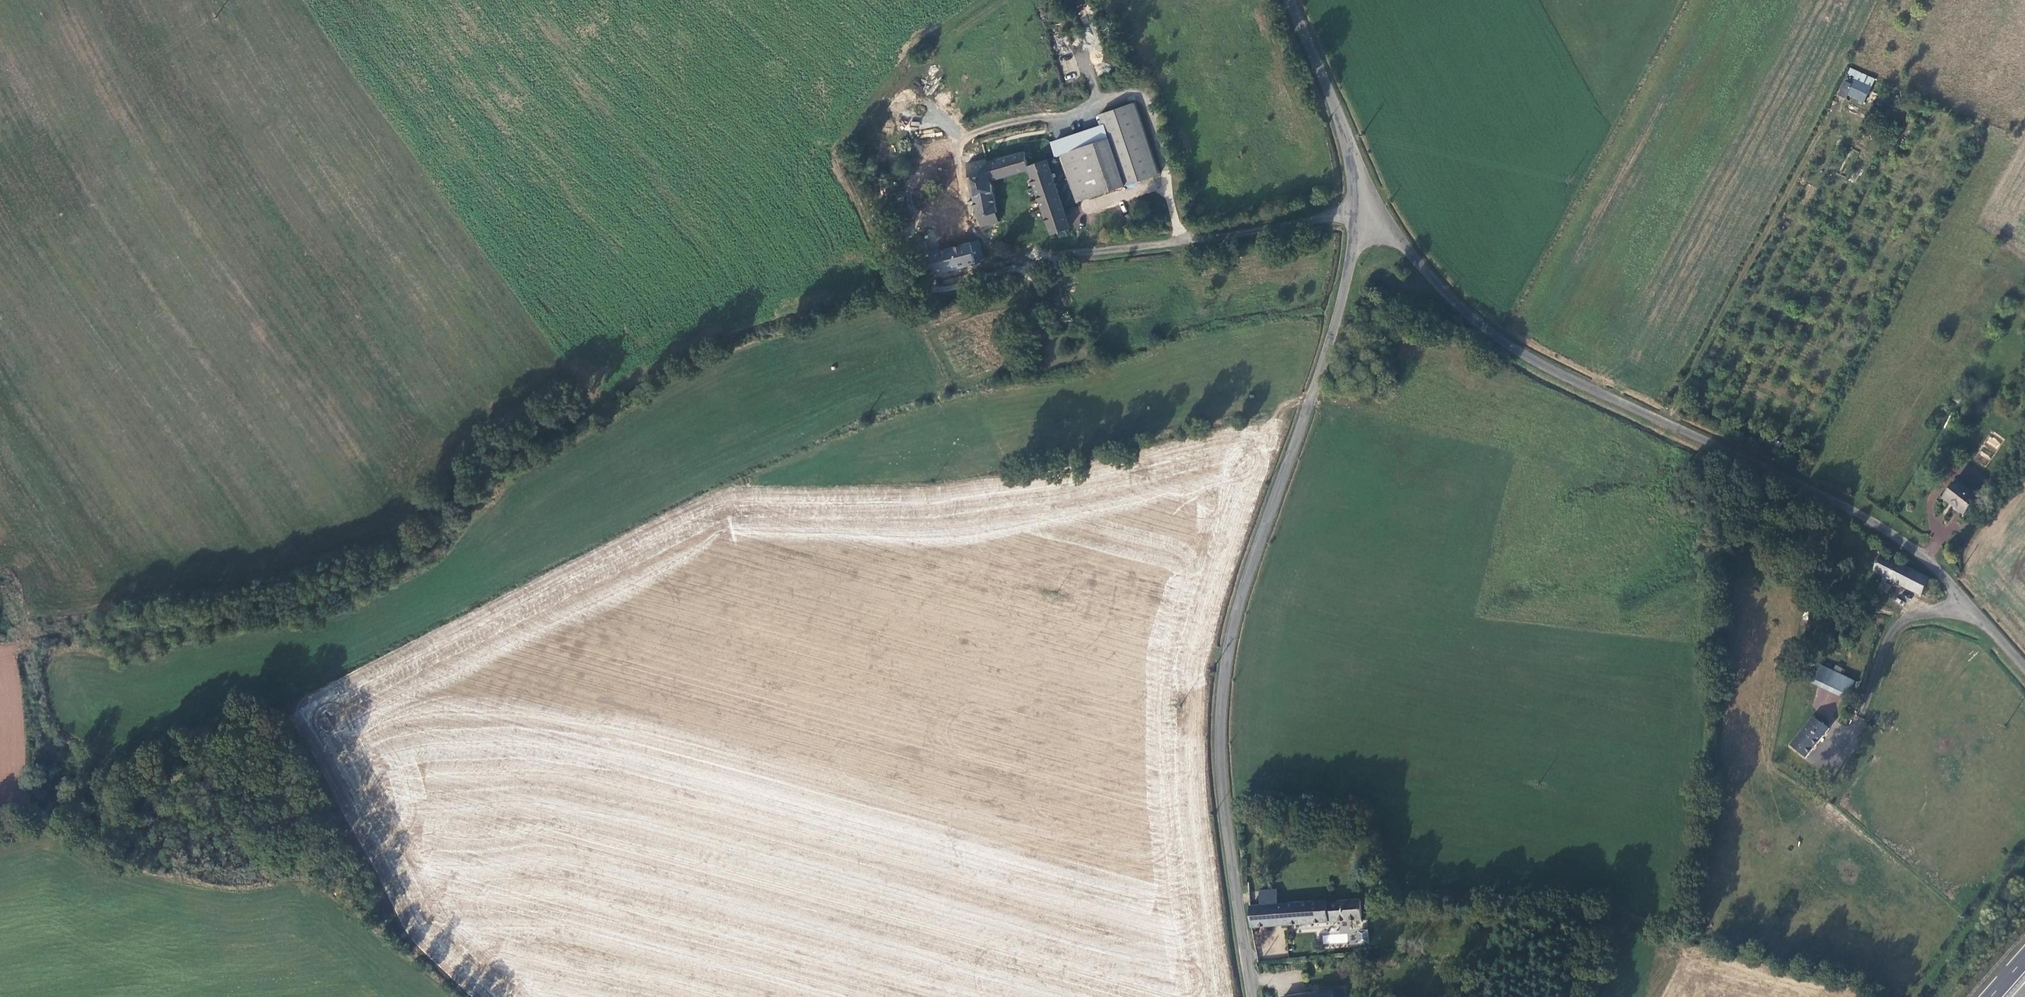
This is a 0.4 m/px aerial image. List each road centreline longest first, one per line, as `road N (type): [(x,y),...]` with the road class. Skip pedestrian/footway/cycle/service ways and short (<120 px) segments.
road 1 (unclassified): [(2024,662),(1949,576),(1855,504),(1555,372),(1498,339),(1362,209)]
road 2 (unclassified): [(1255,996),(1223,722),(1242,602),(1327,348),(1362,209)]
road 3 (unclassified): [(1362,209),(1356,168),(1288,0)]

